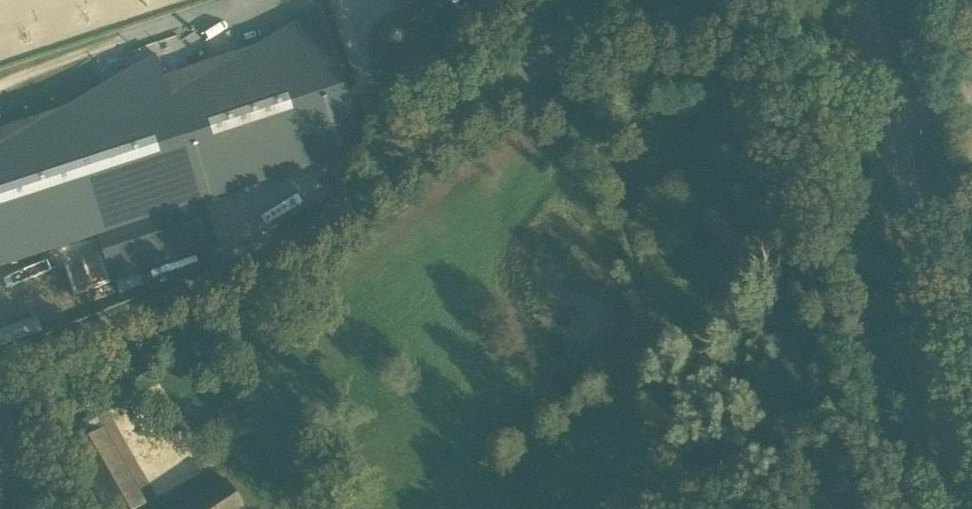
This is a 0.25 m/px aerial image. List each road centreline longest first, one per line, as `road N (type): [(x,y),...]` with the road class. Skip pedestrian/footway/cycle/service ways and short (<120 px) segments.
road 1 (unclassified): [(0,371),(290,241),(507,99),(530,72),(564,0)]
road 2 (unclassified): [(964,508),(941,439),(895,121),(863,0)]

